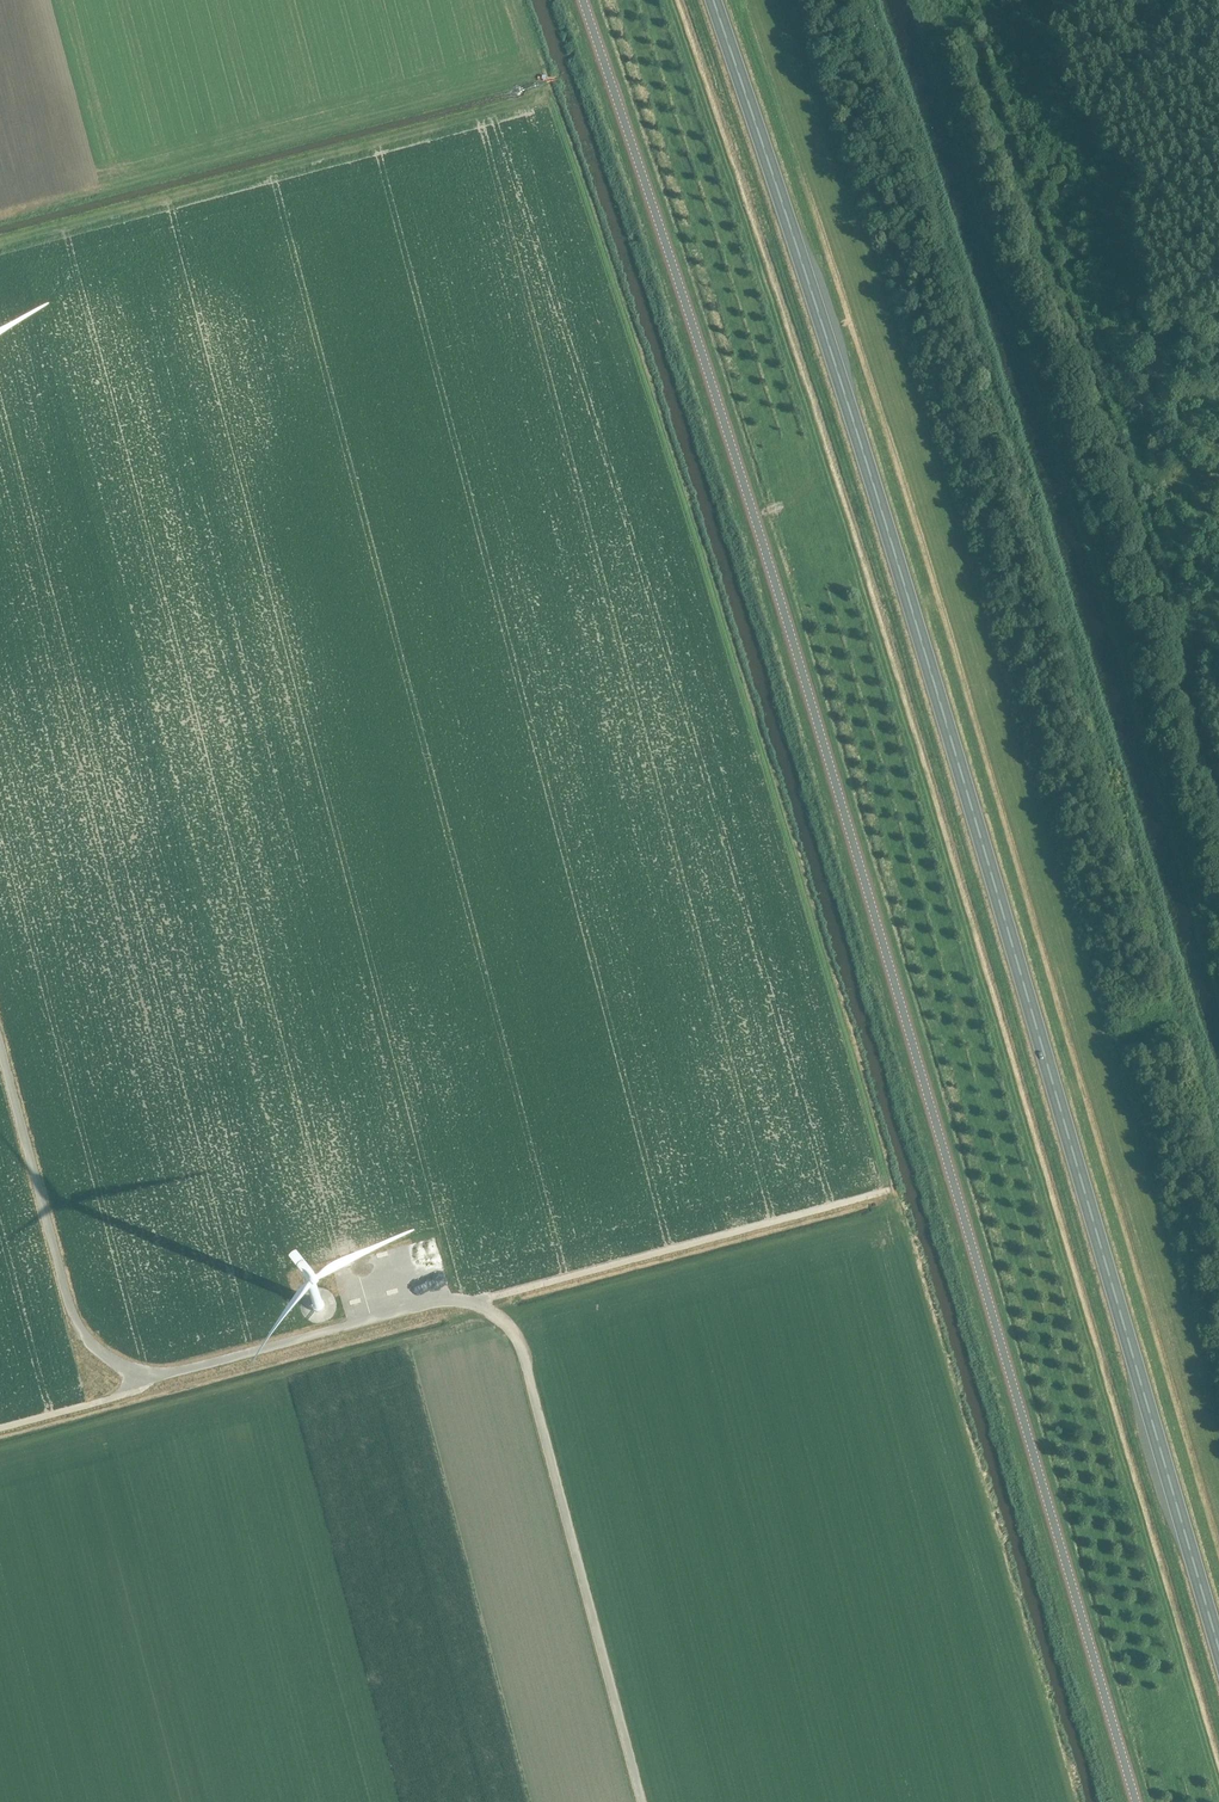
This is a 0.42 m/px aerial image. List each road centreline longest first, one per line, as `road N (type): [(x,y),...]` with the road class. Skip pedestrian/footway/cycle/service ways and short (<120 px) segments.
road 1 (unclassified): [(1134,1801),(801,671),(579,0)]
road 2 (trunk): [(1218,1647),(936,679),(709,0)]
road 3 (track): [(888,1191),(474,1303),(446,1303),(150,1374),(96,1404),(0,1429)]
road 4 (track): [(474,1303),(518,1345),(641,1801)]
road 5 (track): [(0,1046),(70,1312),(100,1354),(150,1374)]

